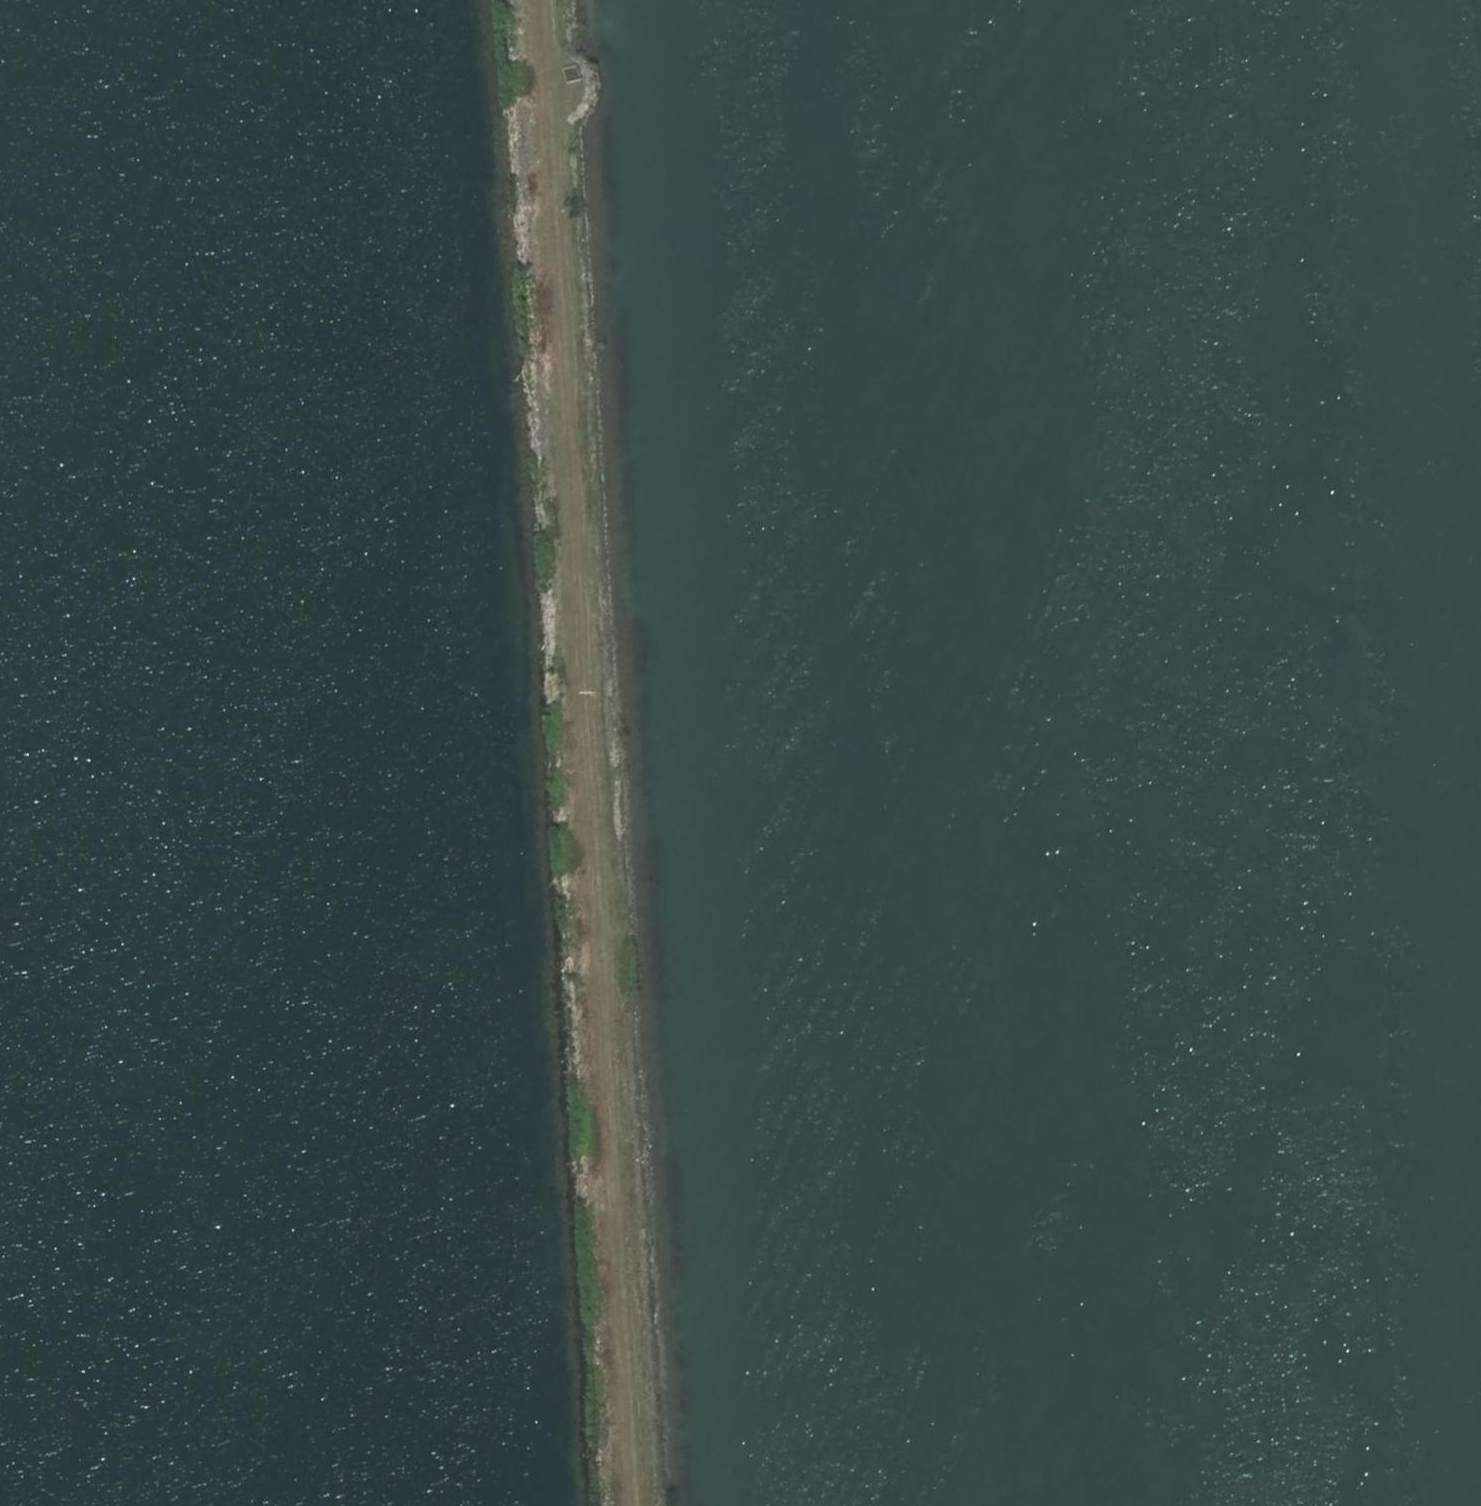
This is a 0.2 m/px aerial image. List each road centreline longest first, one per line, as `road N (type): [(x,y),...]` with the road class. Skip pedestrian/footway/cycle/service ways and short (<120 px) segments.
road 1 (track): [(539,0),(626,1505)]

